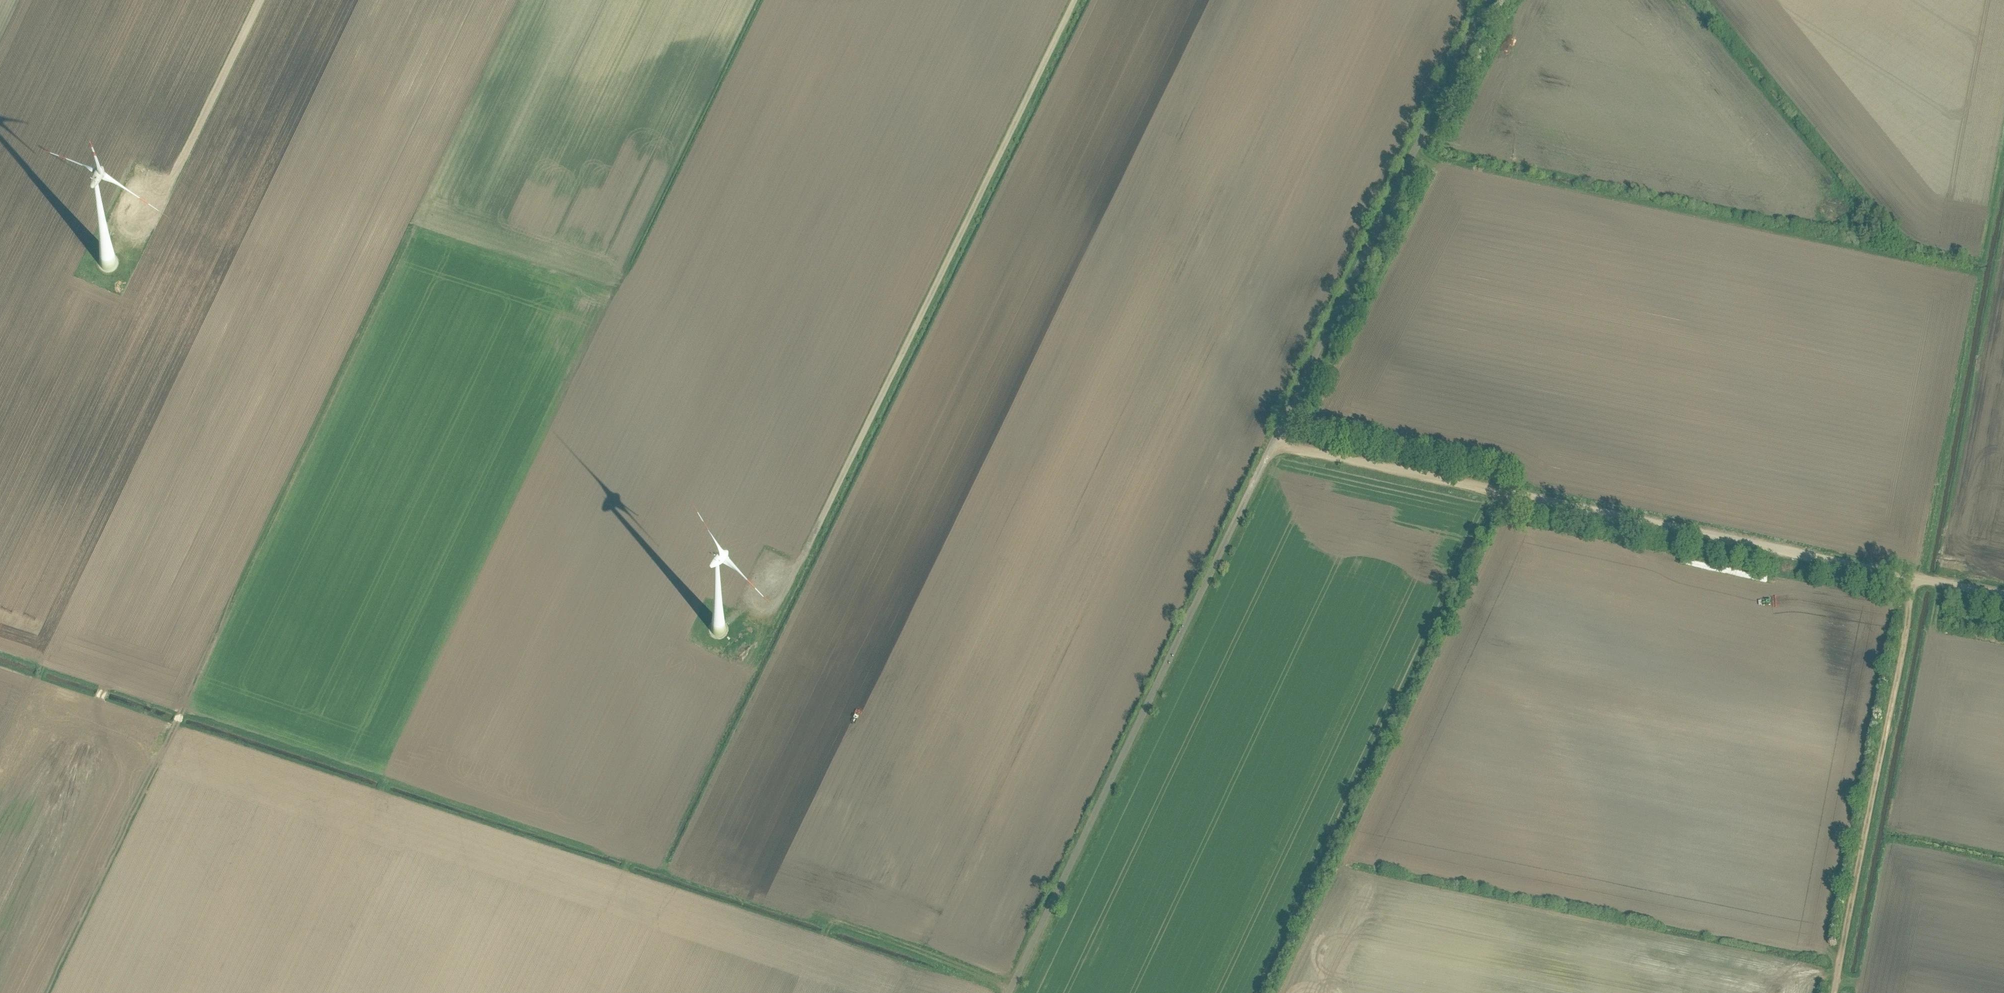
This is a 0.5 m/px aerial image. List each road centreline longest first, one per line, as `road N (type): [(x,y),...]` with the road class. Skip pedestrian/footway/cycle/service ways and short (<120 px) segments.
road 1 (unclassified): [(1279,441),(2003,597)]
road 2 (track): [(1075,0),(766,628)]
road 3 (unclassified): [(1279,441),(1014,992)]
road 4 (unclassified): [(1491,0),(1279,441)]
road 5 (track): [(1835,992),(1916,579)]
road 6 (track): [(260,0),(157,214)]

